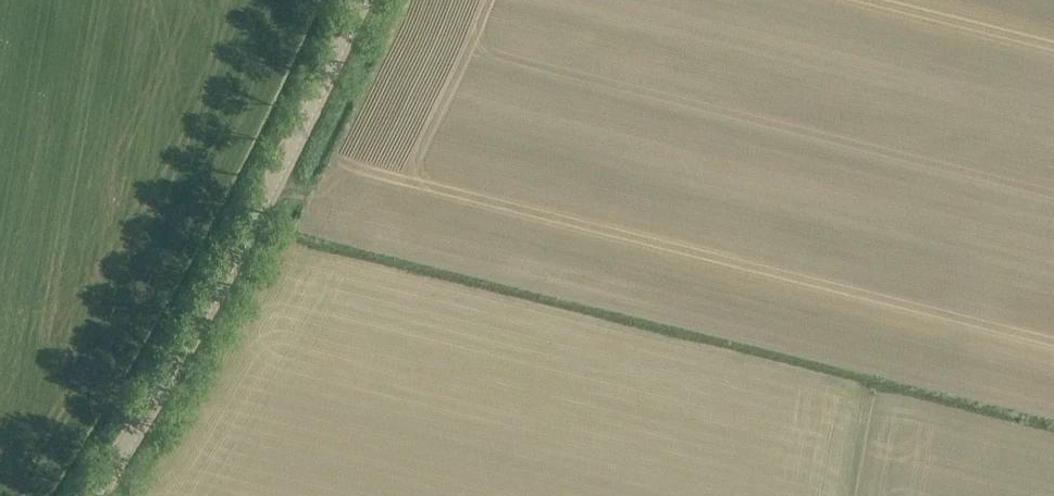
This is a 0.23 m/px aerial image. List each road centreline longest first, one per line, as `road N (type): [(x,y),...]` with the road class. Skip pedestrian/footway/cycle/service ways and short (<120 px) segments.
road 1 (tertiary): [(111,495),(211,336),(378,0)]

